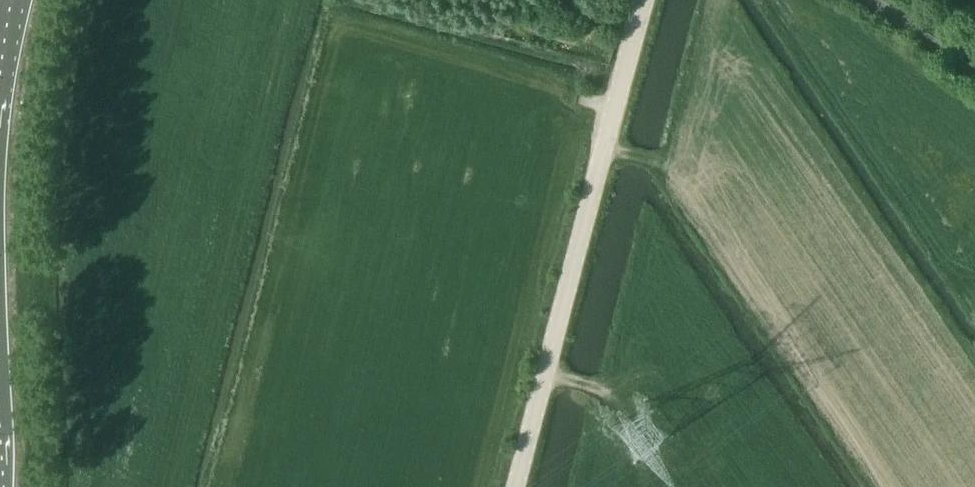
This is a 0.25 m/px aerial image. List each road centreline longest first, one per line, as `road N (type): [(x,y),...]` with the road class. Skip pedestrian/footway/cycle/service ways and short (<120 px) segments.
road 1 (unclassified): [(514,486),(643,0)]

